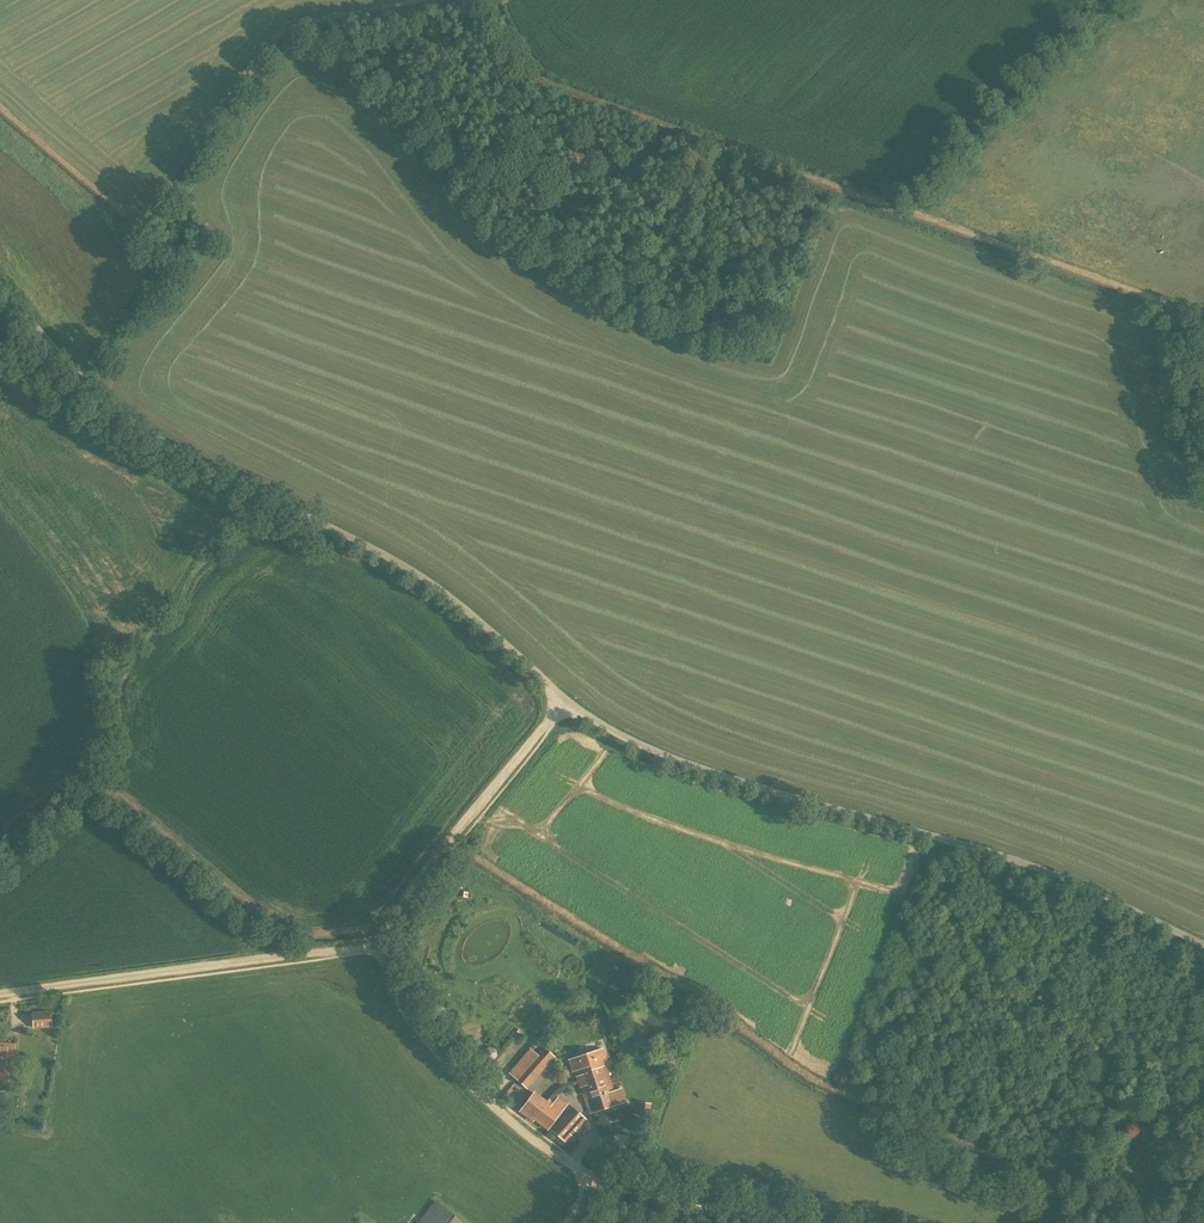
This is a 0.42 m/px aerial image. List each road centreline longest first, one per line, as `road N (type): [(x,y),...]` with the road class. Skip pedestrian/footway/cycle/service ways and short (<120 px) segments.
road 1 (unclassified): [(1203,949),(1002,856),(716,779),(634,743),(592,720),(455,601),(354,541),(181,460),(106,410),(0,300)]
road 2 (track): [(0,996),(361,948),(375,939)]
road 3 (track): [(567,700),(375,939)]
road 4 (track): [(375,939),(405,1013),(430,1046),(567,1162)]
road 5 (track): [(622,1181),(779,1222)]

